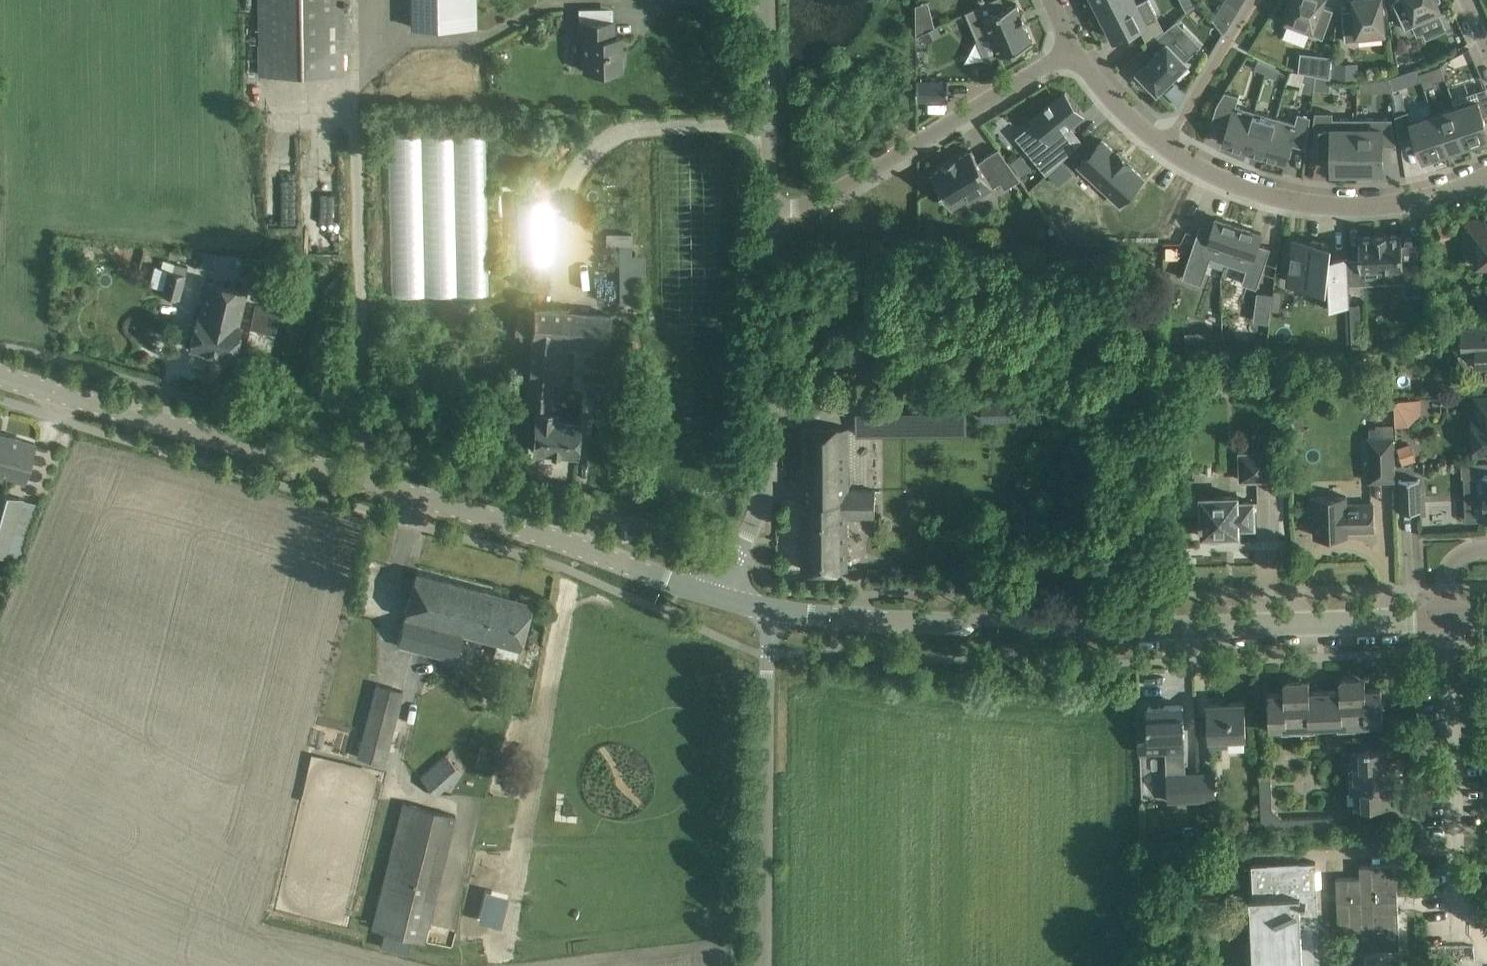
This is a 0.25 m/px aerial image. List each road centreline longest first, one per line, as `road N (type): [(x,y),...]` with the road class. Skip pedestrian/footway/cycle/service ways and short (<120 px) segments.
road 1 (tertiary): [(717,596),(516,523),(0,377)]
road 2 (unclassified): [(717,596),(760,500),(770,442),(769,206)]
road 3 (tertiary): [(772,610),(1138,626)]
road 4 (unclassified): [(765,965),(772,610)]
road 5 (residential): [(1072,50),(816,204),(769,206)]
road 6 (residential): [(1136,965),(1138,626)]
road 7 (residential): [(1486,178),(1380,207),(1320,203),(1215,176),(1163,148)]
road 8 (tertiary): [(1138,626),(1447,617)]
road 9 (unclassified): [(769,206),(765,0)]
road 10 (residential): [(1163,148),(1257,0)]
road 11 (residential): [(1163,148),(1108,99),(1072,50)]

